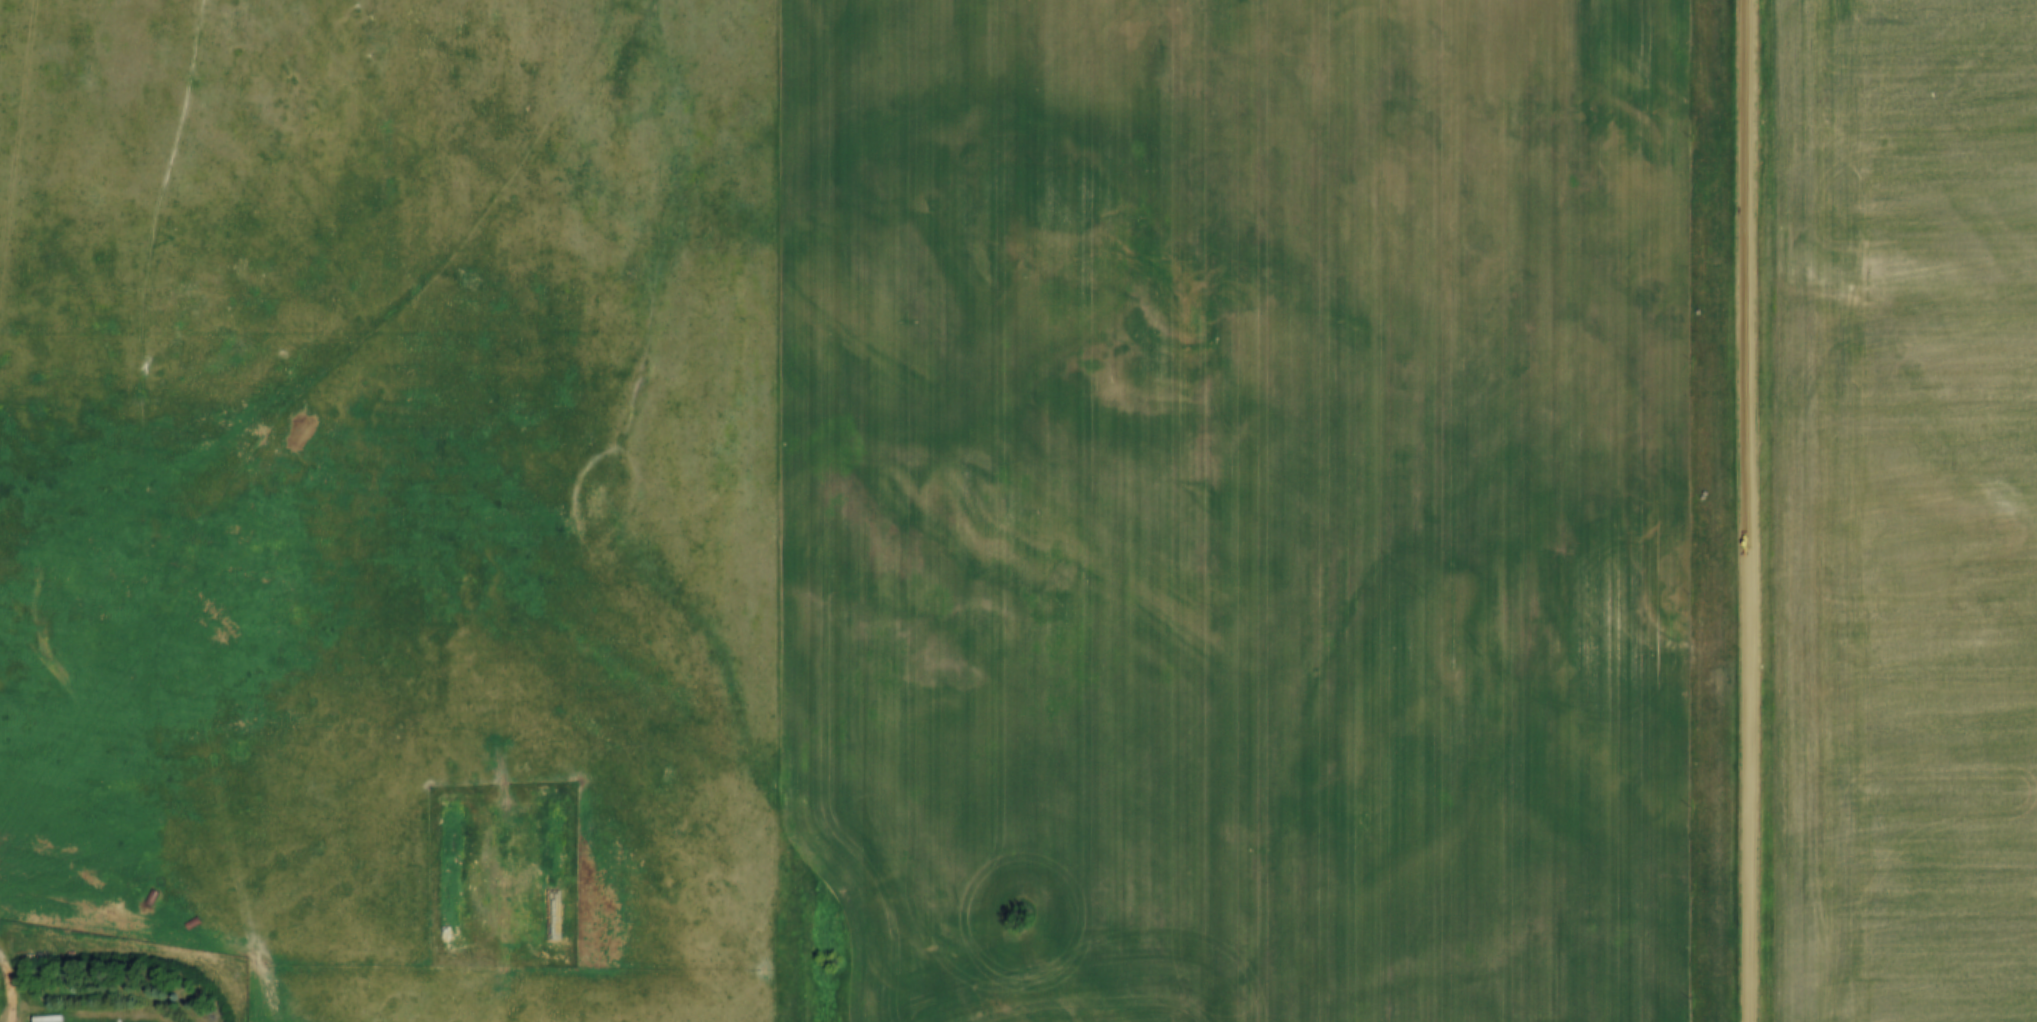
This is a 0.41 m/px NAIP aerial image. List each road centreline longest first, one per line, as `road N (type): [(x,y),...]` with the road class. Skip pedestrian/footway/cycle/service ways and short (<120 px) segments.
road 1 (residential): [(1750,1021),(1748,0)]

